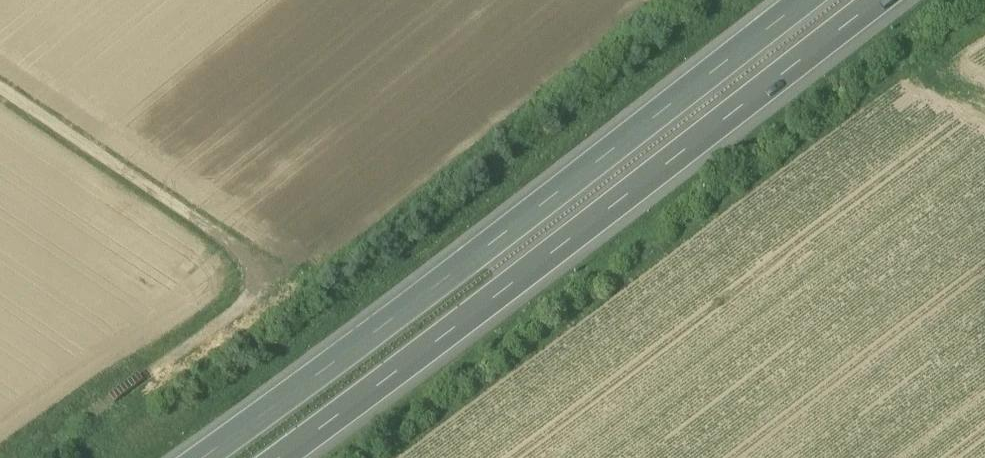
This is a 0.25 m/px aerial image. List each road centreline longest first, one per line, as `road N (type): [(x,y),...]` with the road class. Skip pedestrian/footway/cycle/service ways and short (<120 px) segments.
road 1 (motorway): [(799,0),(194,457)]
road 2 (motorway): [(269,457),(873,0)]
road 3 (track): [(0,89),(261,265),(259,287),(231,315),(17,457)]

